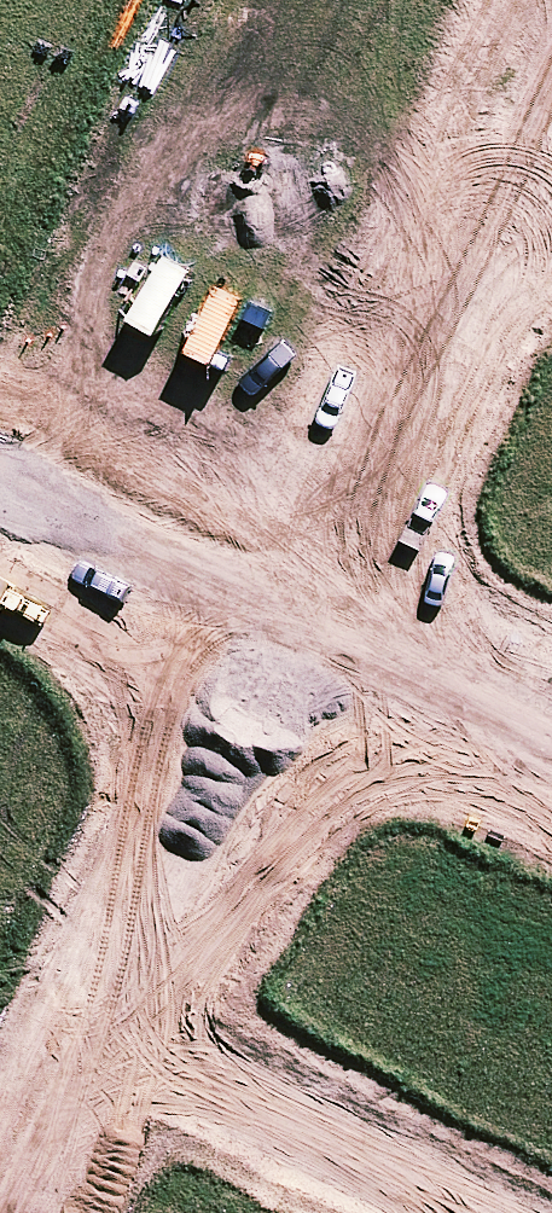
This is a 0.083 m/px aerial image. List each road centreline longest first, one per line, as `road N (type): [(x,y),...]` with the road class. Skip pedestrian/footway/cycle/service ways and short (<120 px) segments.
road 1 (residential): [(499,157),(331,550)]
road 2 (residential): [(246,701),(65,1058)]
road 3 (residential): [(65,1058),(411,1212)]
road 4 (residential): [(212,586),(0,484)]
road 5 (residential): [(551,742),(371,655)]
road 6 (residential): [(65,1058),(0,1209)]
road 7 (residential): [(371,655),(333,701),(275,711),(246,701)]
road 8 (residential): [(212,586),(229,564),(278,540),(331,550)]
road 9 (residential): [(551,33),(499,157)]
road 10 (residential): [(246,701),(225,685),(203,637),(212,586)]
road 11 (residential): [(331,550),(366,584),(374,607),(371,655)]

